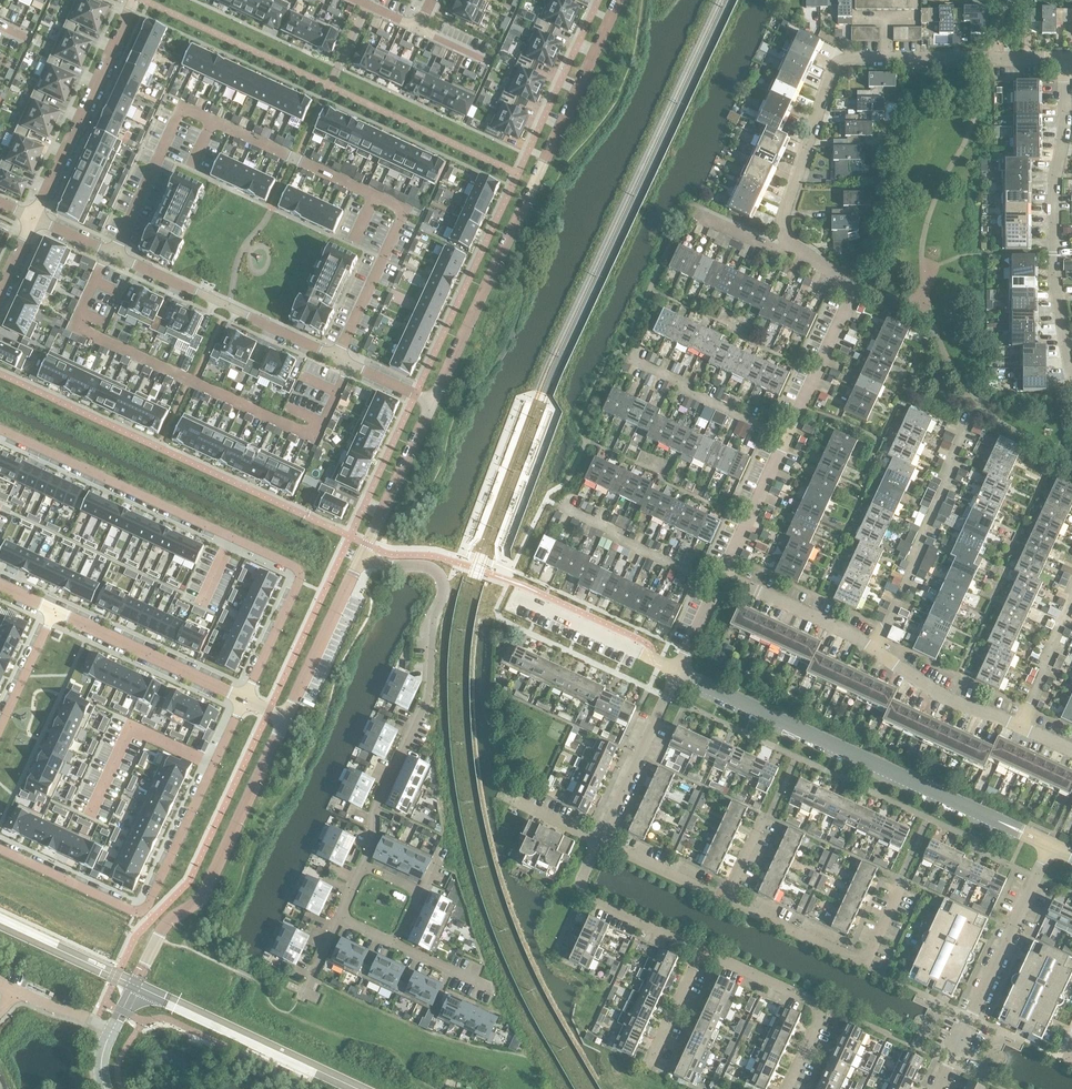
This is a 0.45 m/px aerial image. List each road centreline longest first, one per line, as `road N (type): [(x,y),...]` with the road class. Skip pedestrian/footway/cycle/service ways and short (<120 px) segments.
road 1 (residential): [(114,256),(183,107),(294,158),(403,209),(337,358)]
road 2 (residential): [(0,429),(300,572),(243,697)]
road 3 (residential): [(622,0),(434,402)]
road 4 (tertiary): [(1049,846),(677,671)]
road 5 (residential): [(785,236),(784,216),(839,61),(1065,59)]
road 6 (residential): [(243,697),(140,907),(130,910),(0,850)]
road 7 (residential): [(362,558),(427,567),(443,584),(431,619),(427,695),(376,808),(363,862)]
road 8 (residential): [(1071,374),(1056,253),(1065,59)]
road 9 (residential): [(132,984),(162,923),(203,897),(287,717)]
road 10 (residential): [(932,1088),(1049,846)]
road 11 (residential): [(785,435),(854,287),(785,236)]
road 12 (residential): [(869,646),(883,633),(974,424)]
road 13 (residential): [(114,256),(337,358)]
road 14 (residential): [(137,0),(36,220)]
road 15 (residential): [(727,900),(864,963),(902,881)]
road 16 (residential): [(787,1088),(824,1008),(701,950)]
road 17 (residential): [(54,611),(243,697)]
road 18 (residential): [(597,841),(677,671)]
road 19 (residential): [(701,950),(585,894),(582,878),(597,841)]
road 20 (residential): [(677,671),(514,595)]
road 21 (residential): [(719,583),(559,504)]
road 22 (residential): [(287,717),(362,558)]
road 23 (residential): [(785,435),(628,359)]
road 24 (residential): [(1020,725),(952,703),(869,646)]
road 25 (residential): [(362,558),(434,402)]
road 26 (residential): [(869,646),(720,579)]
road 27 (residential): [(720,579),(785,435)]
road 28 (residential): [(727,900),(597,841)]
road 29 (residential): [(1020,725),(1071,594)]
road 30 (residential): [(363,862),(424,891),(396,953)]
road 31 (residential): [(0,729),(54,611)]
road 32 (residential): [(647,1067),(701,950)]
road 33 (residential): [(110,1033),(0,983)]

